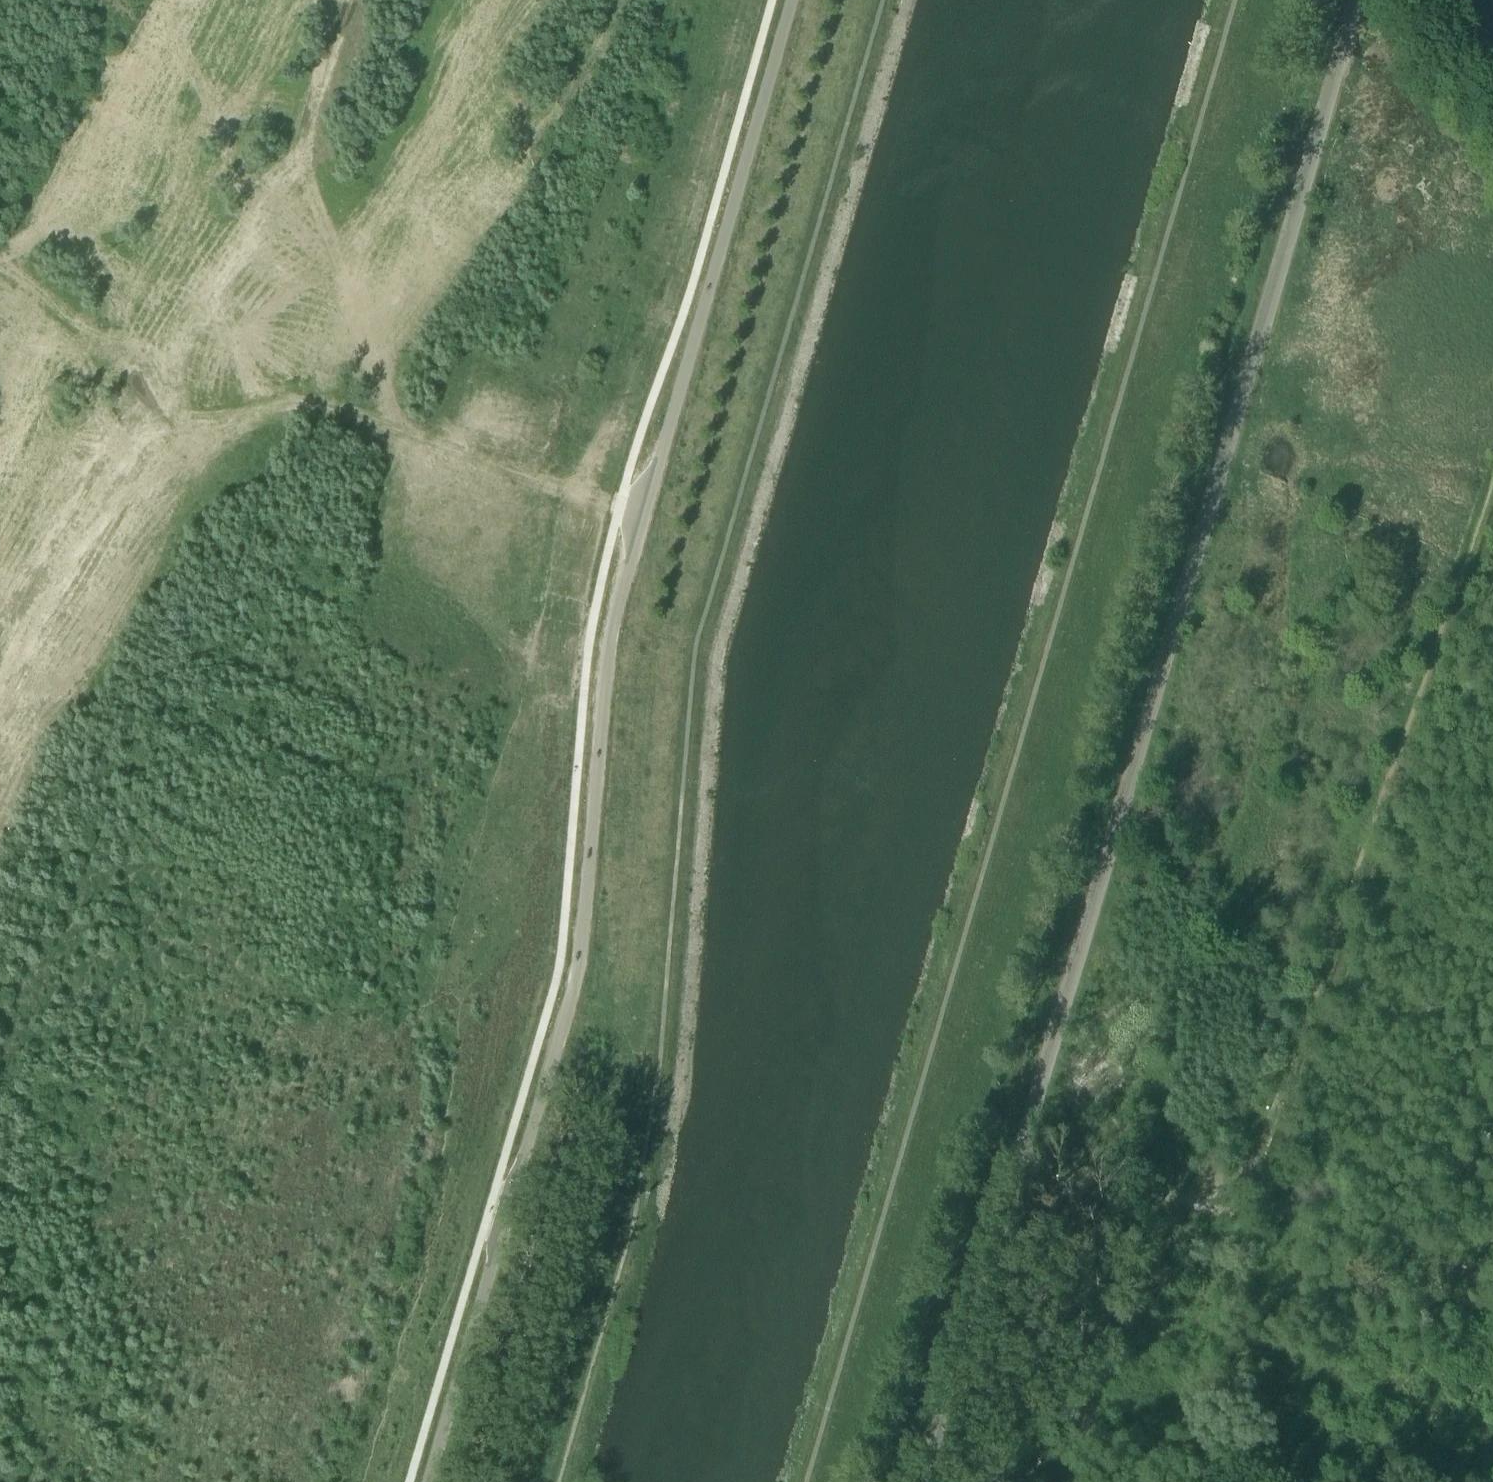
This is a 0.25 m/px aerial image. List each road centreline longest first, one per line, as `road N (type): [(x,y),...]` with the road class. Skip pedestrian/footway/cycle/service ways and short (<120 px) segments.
road 1 (tertiary): [(924,1481),(1356,0)]
road 2 (unclassified): [(429,1481),(570,1002),(628,561),(792,0)]

